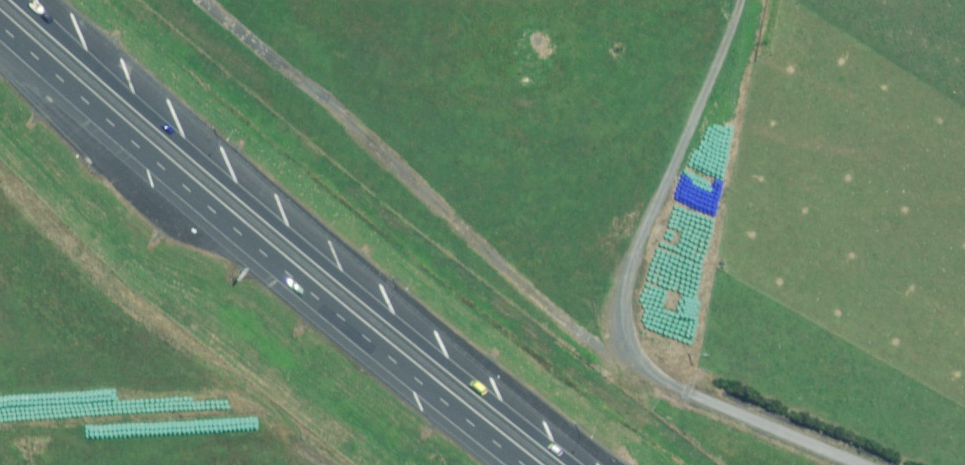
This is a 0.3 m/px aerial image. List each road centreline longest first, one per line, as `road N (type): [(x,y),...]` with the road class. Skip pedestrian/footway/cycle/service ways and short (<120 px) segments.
road 1 (track): [(872,464),(629,368),(506,267),(339,103),(219,0)]
road 2 (motorway): [(31,0),(447,366),(573,464)]
road 3 (motorway): [(525,464),(0,13)]
road 4 (track): [(313,464),(153,333)]

